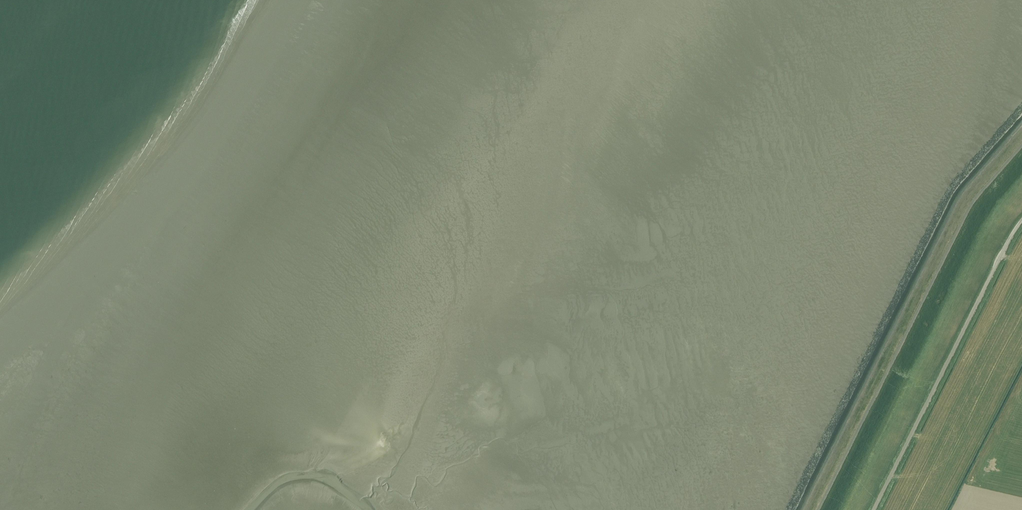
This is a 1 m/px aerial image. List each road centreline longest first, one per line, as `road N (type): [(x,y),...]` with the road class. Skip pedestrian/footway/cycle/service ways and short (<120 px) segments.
road 1 (tertiary): [(874,509),(1021,222)]

